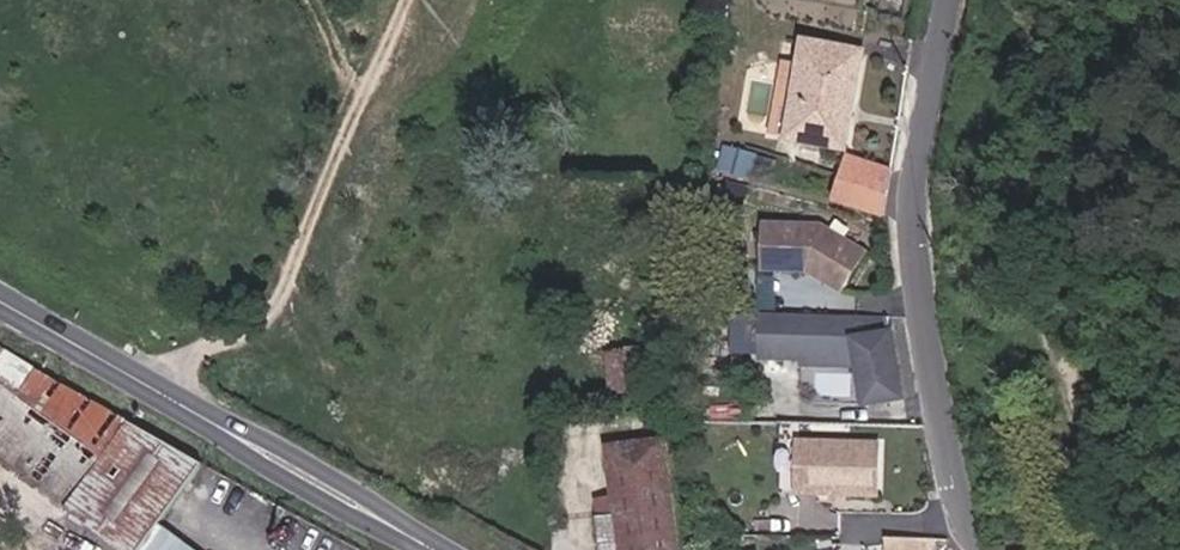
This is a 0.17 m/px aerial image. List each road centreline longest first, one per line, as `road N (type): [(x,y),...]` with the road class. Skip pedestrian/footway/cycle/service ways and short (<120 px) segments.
road 1 (primary): [(0,305),(433,549)]
road 2 (unclassified): [(922,297),(918,175),(946,0)]
road 3 (unclassified): [(973,549),(922,297)]
road 4 (residential): [(922,297),(962,317),(1018,470),(1042,494)]

